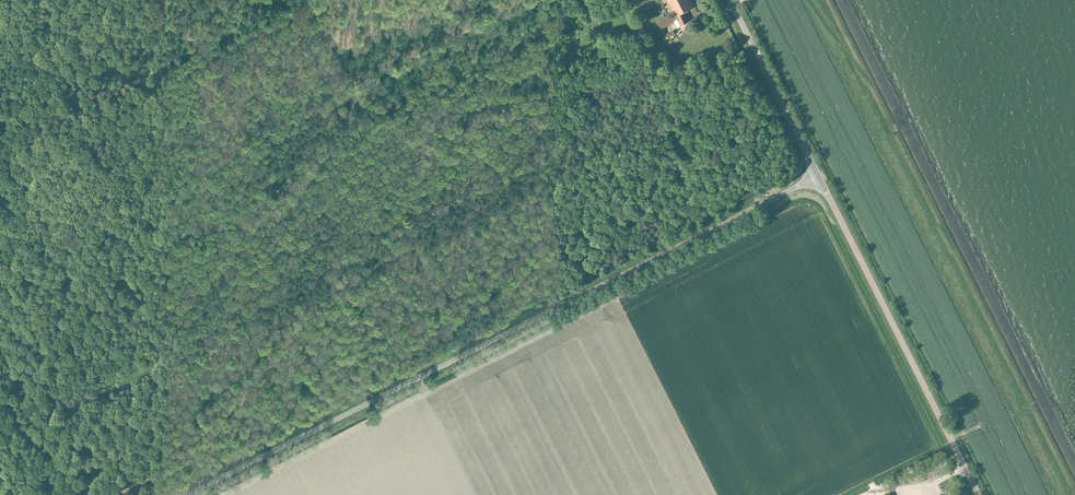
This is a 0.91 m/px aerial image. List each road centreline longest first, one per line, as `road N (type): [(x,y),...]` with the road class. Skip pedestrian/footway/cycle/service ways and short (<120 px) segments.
road 1 (unclassified): [(190,494),(818,175)]
road 2 (tertiary): [(978,494),(818,175)]
road 3 (tertiary): [(818,175),(728,0)]
road 4 (track): [(475,494),(421,378)]

